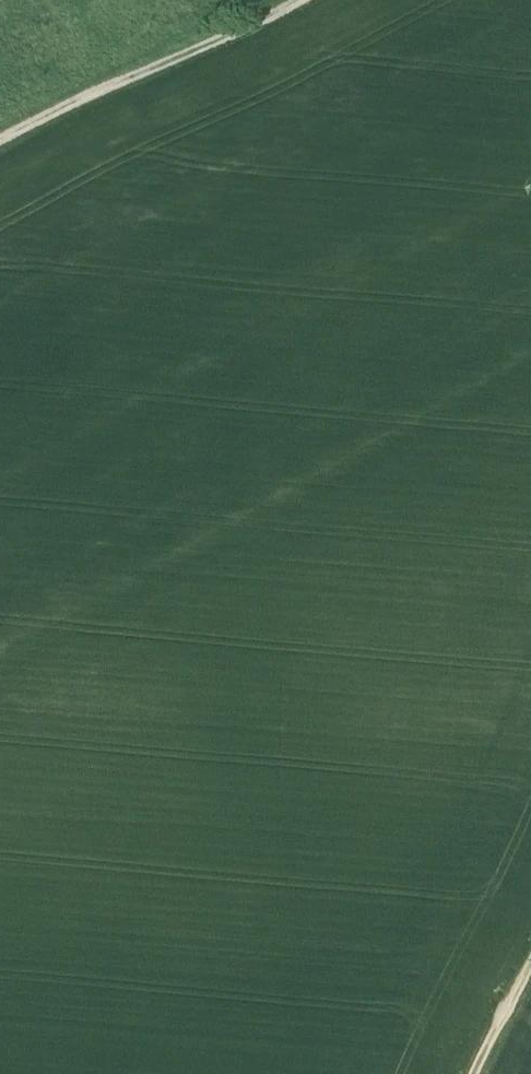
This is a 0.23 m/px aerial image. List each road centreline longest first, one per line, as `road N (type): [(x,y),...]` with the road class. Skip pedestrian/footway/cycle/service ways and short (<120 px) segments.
road 1 (track): [(0,140),(301,0)]
road 2 (track): [(530,958),(472,1073)]

